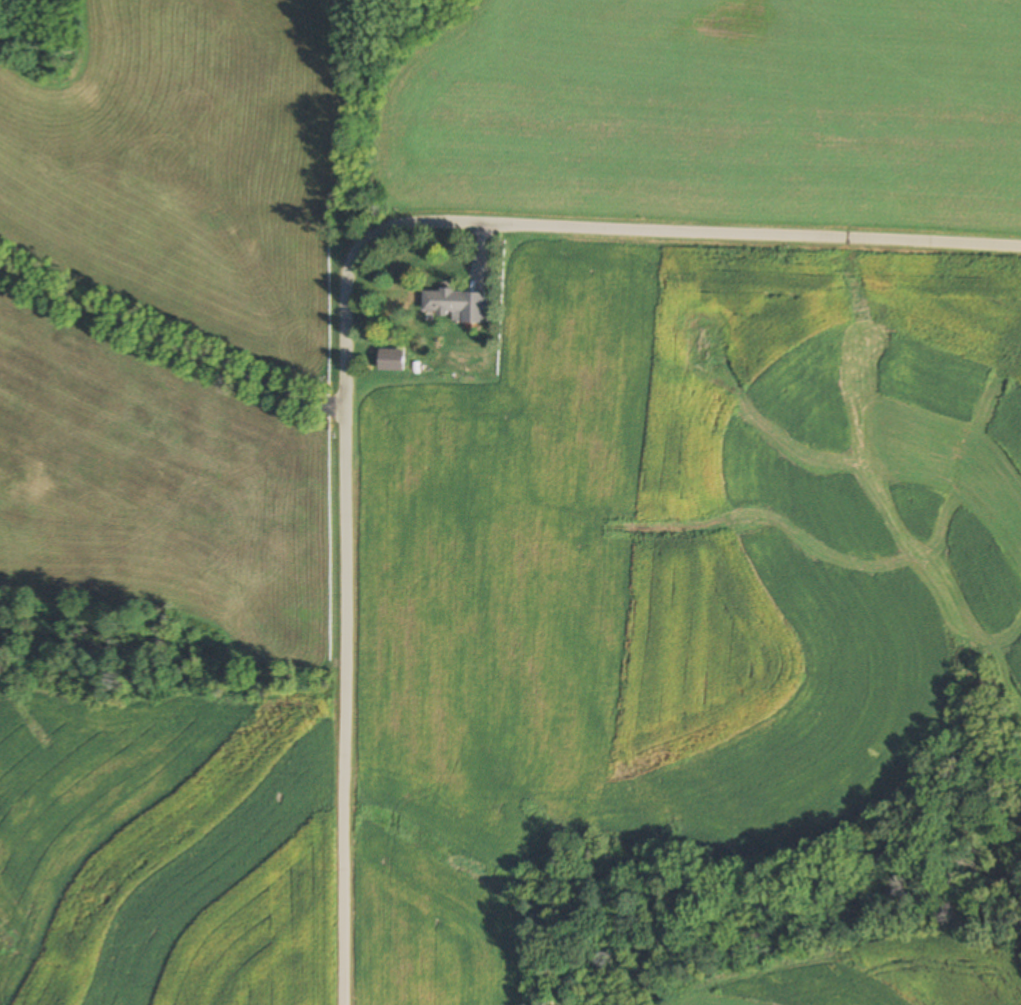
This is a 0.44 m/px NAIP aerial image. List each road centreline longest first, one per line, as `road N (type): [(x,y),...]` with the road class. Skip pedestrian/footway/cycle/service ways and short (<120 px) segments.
road 1 (residential): [(341,1004),(345,292),(358,252),(403,224),(1020,251)]

